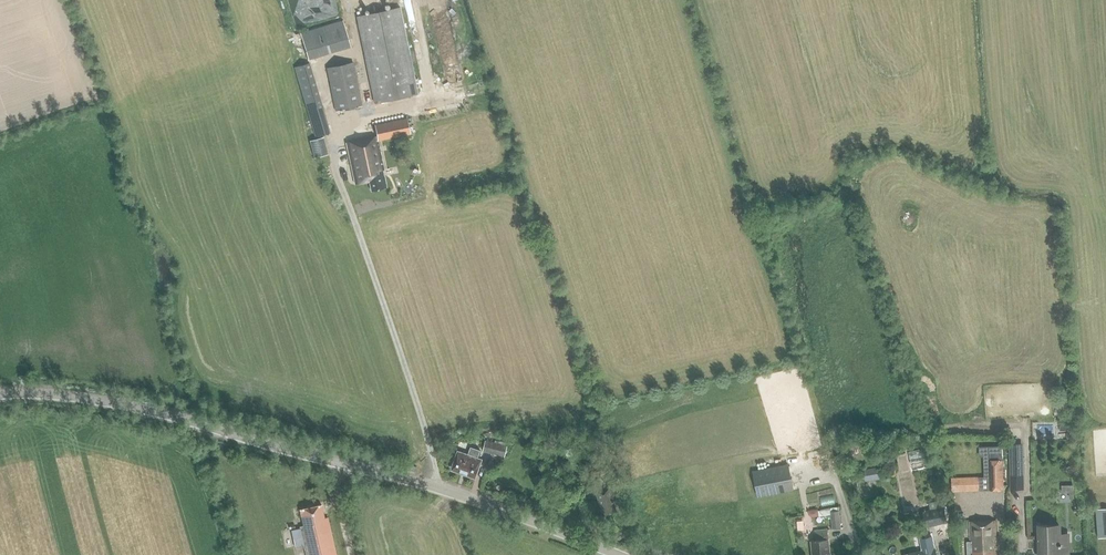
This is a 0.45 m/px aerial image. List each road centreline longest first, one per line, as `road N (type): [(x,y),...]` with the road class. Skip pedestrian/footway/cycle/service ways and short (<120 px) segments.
road 1 (tertiary): [(619,554),(441,490),(165,415),(74,397),(0,394)]

